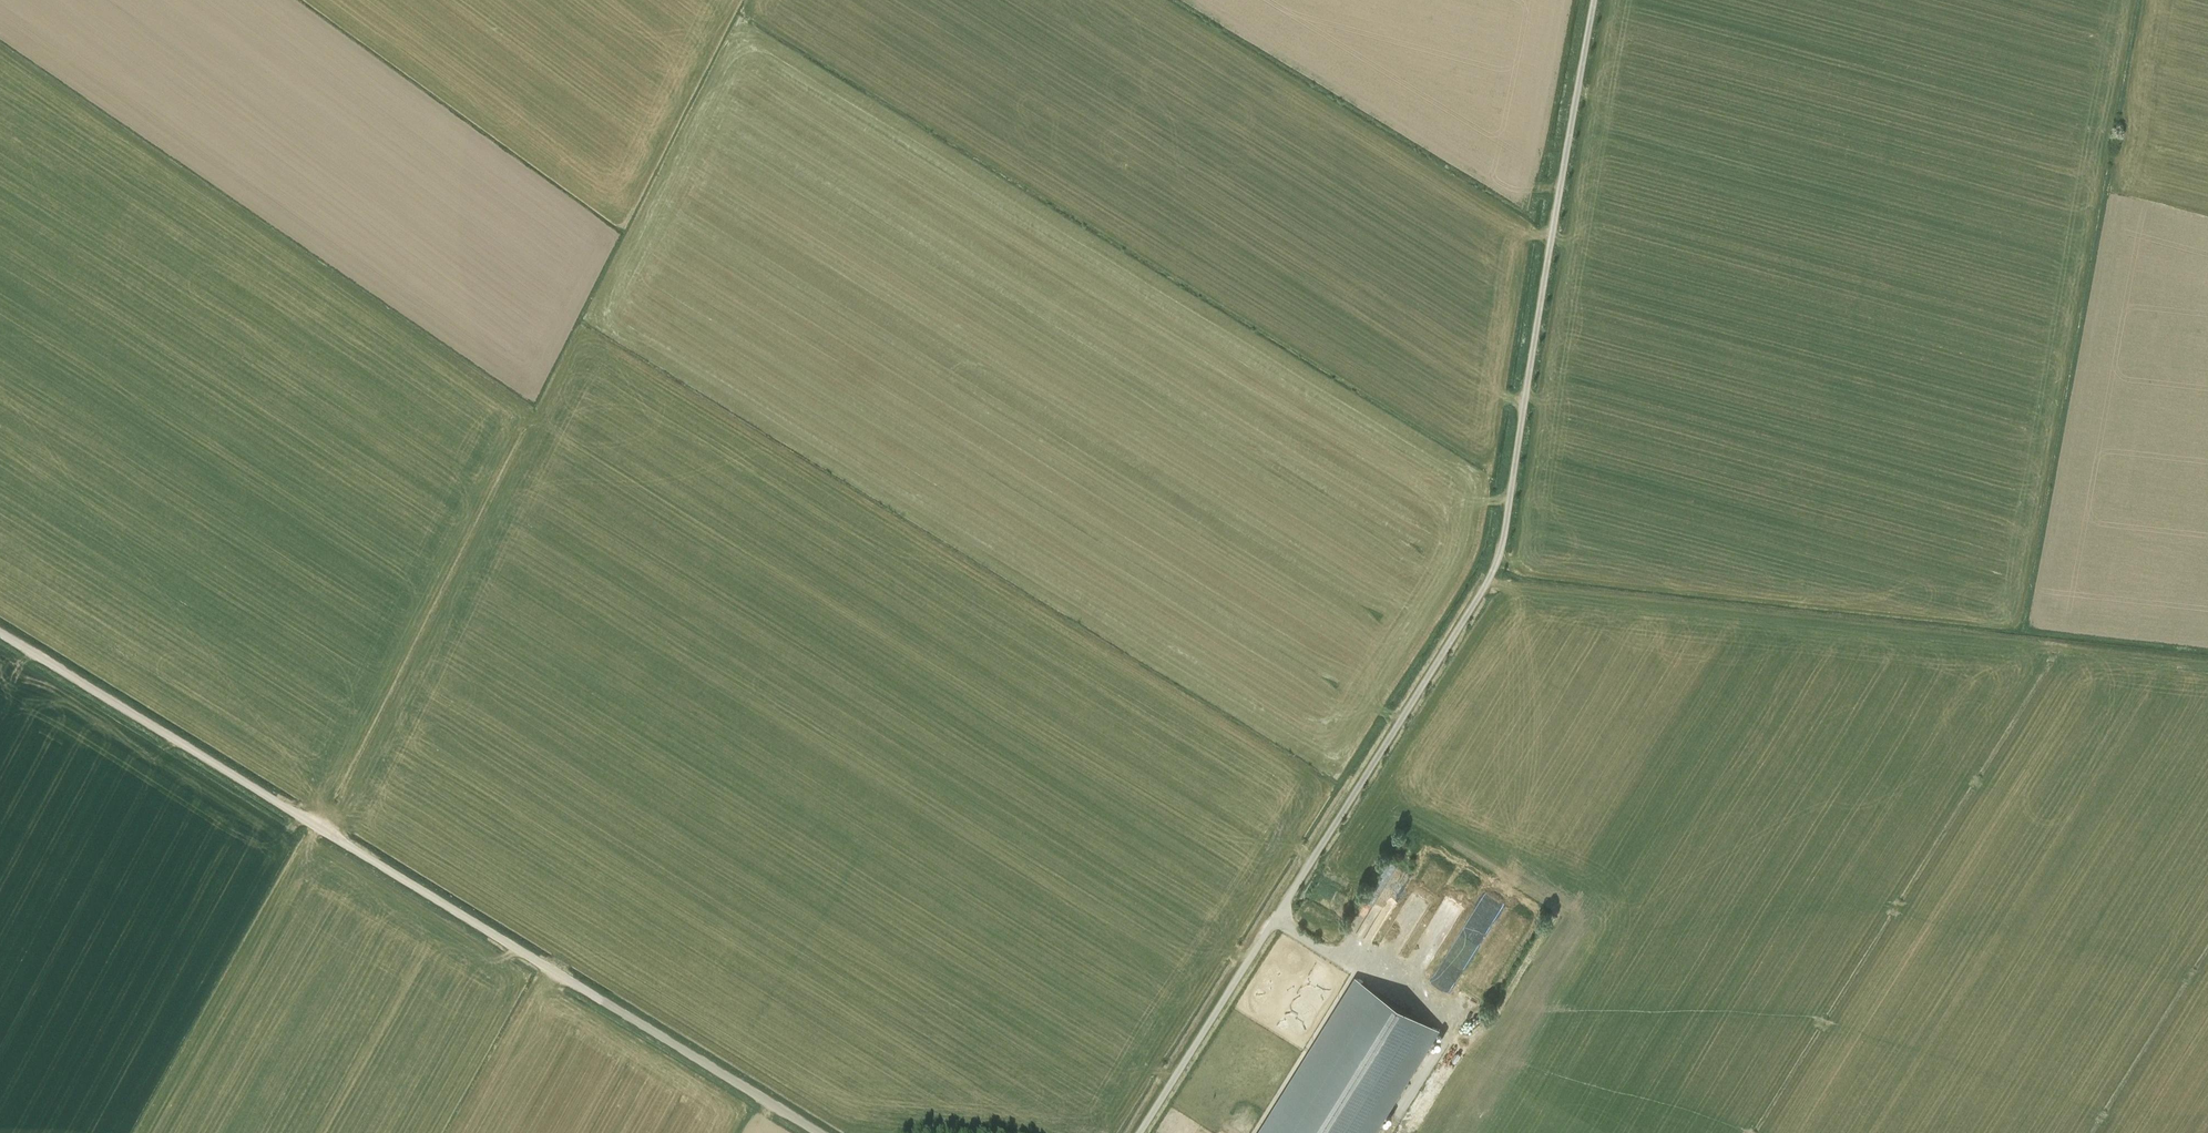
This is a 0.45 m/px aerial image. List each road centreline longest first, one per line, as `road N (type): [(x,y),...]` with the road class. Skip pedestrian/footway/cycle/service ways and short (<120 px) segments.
road 1 (unclassified): [(1140,1132),(1492,575),(1596,0)]
road 2 (unclassified): [(825,1132),(0,629)]

